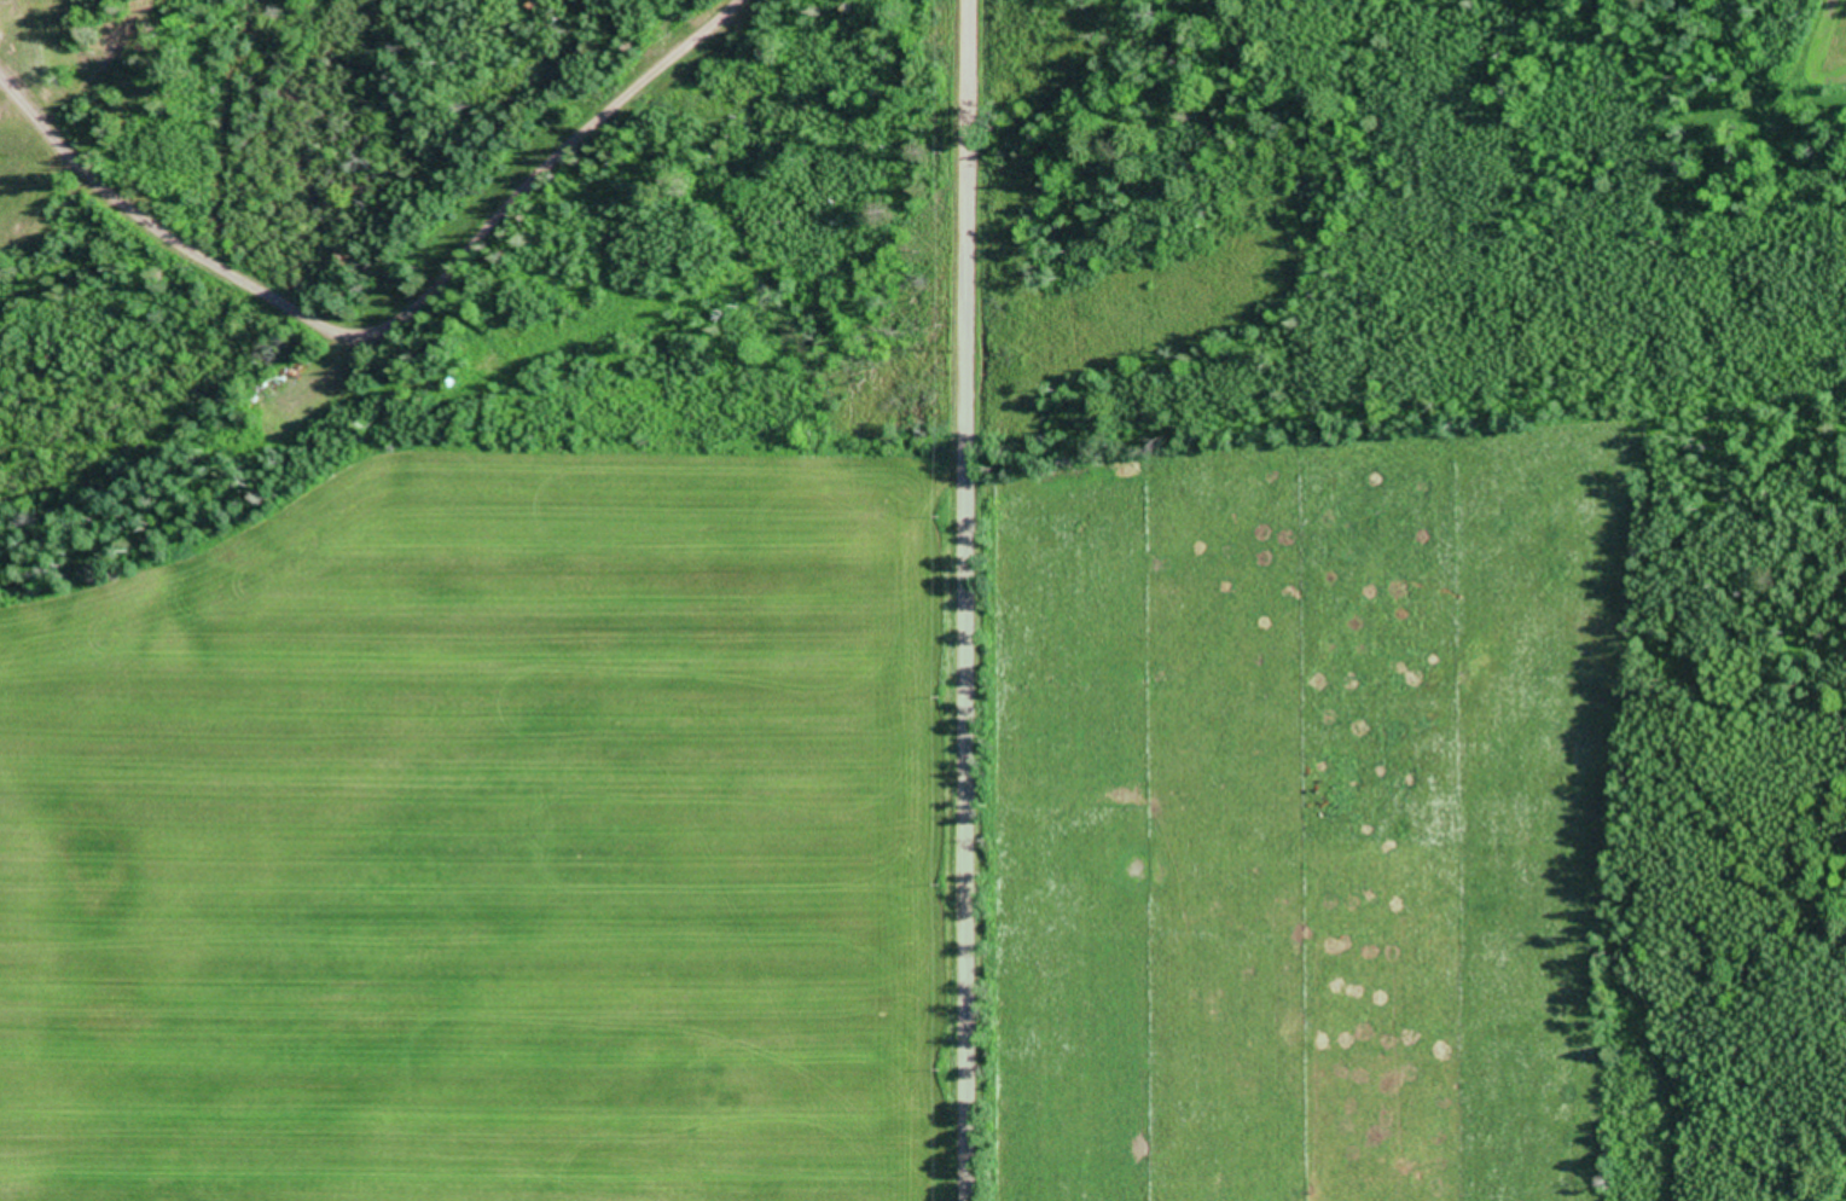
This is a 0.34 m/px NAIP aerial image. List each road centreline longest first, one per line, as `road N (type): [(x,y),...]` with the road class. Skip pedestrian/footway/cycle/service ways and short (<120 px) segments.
road 1 (residential): [(979,1200),(971,0)]
road 2 (track): [(0,72),(75,168),(162,238),(338,335),(364,332),(407,306),(585,123),(735,0)]

